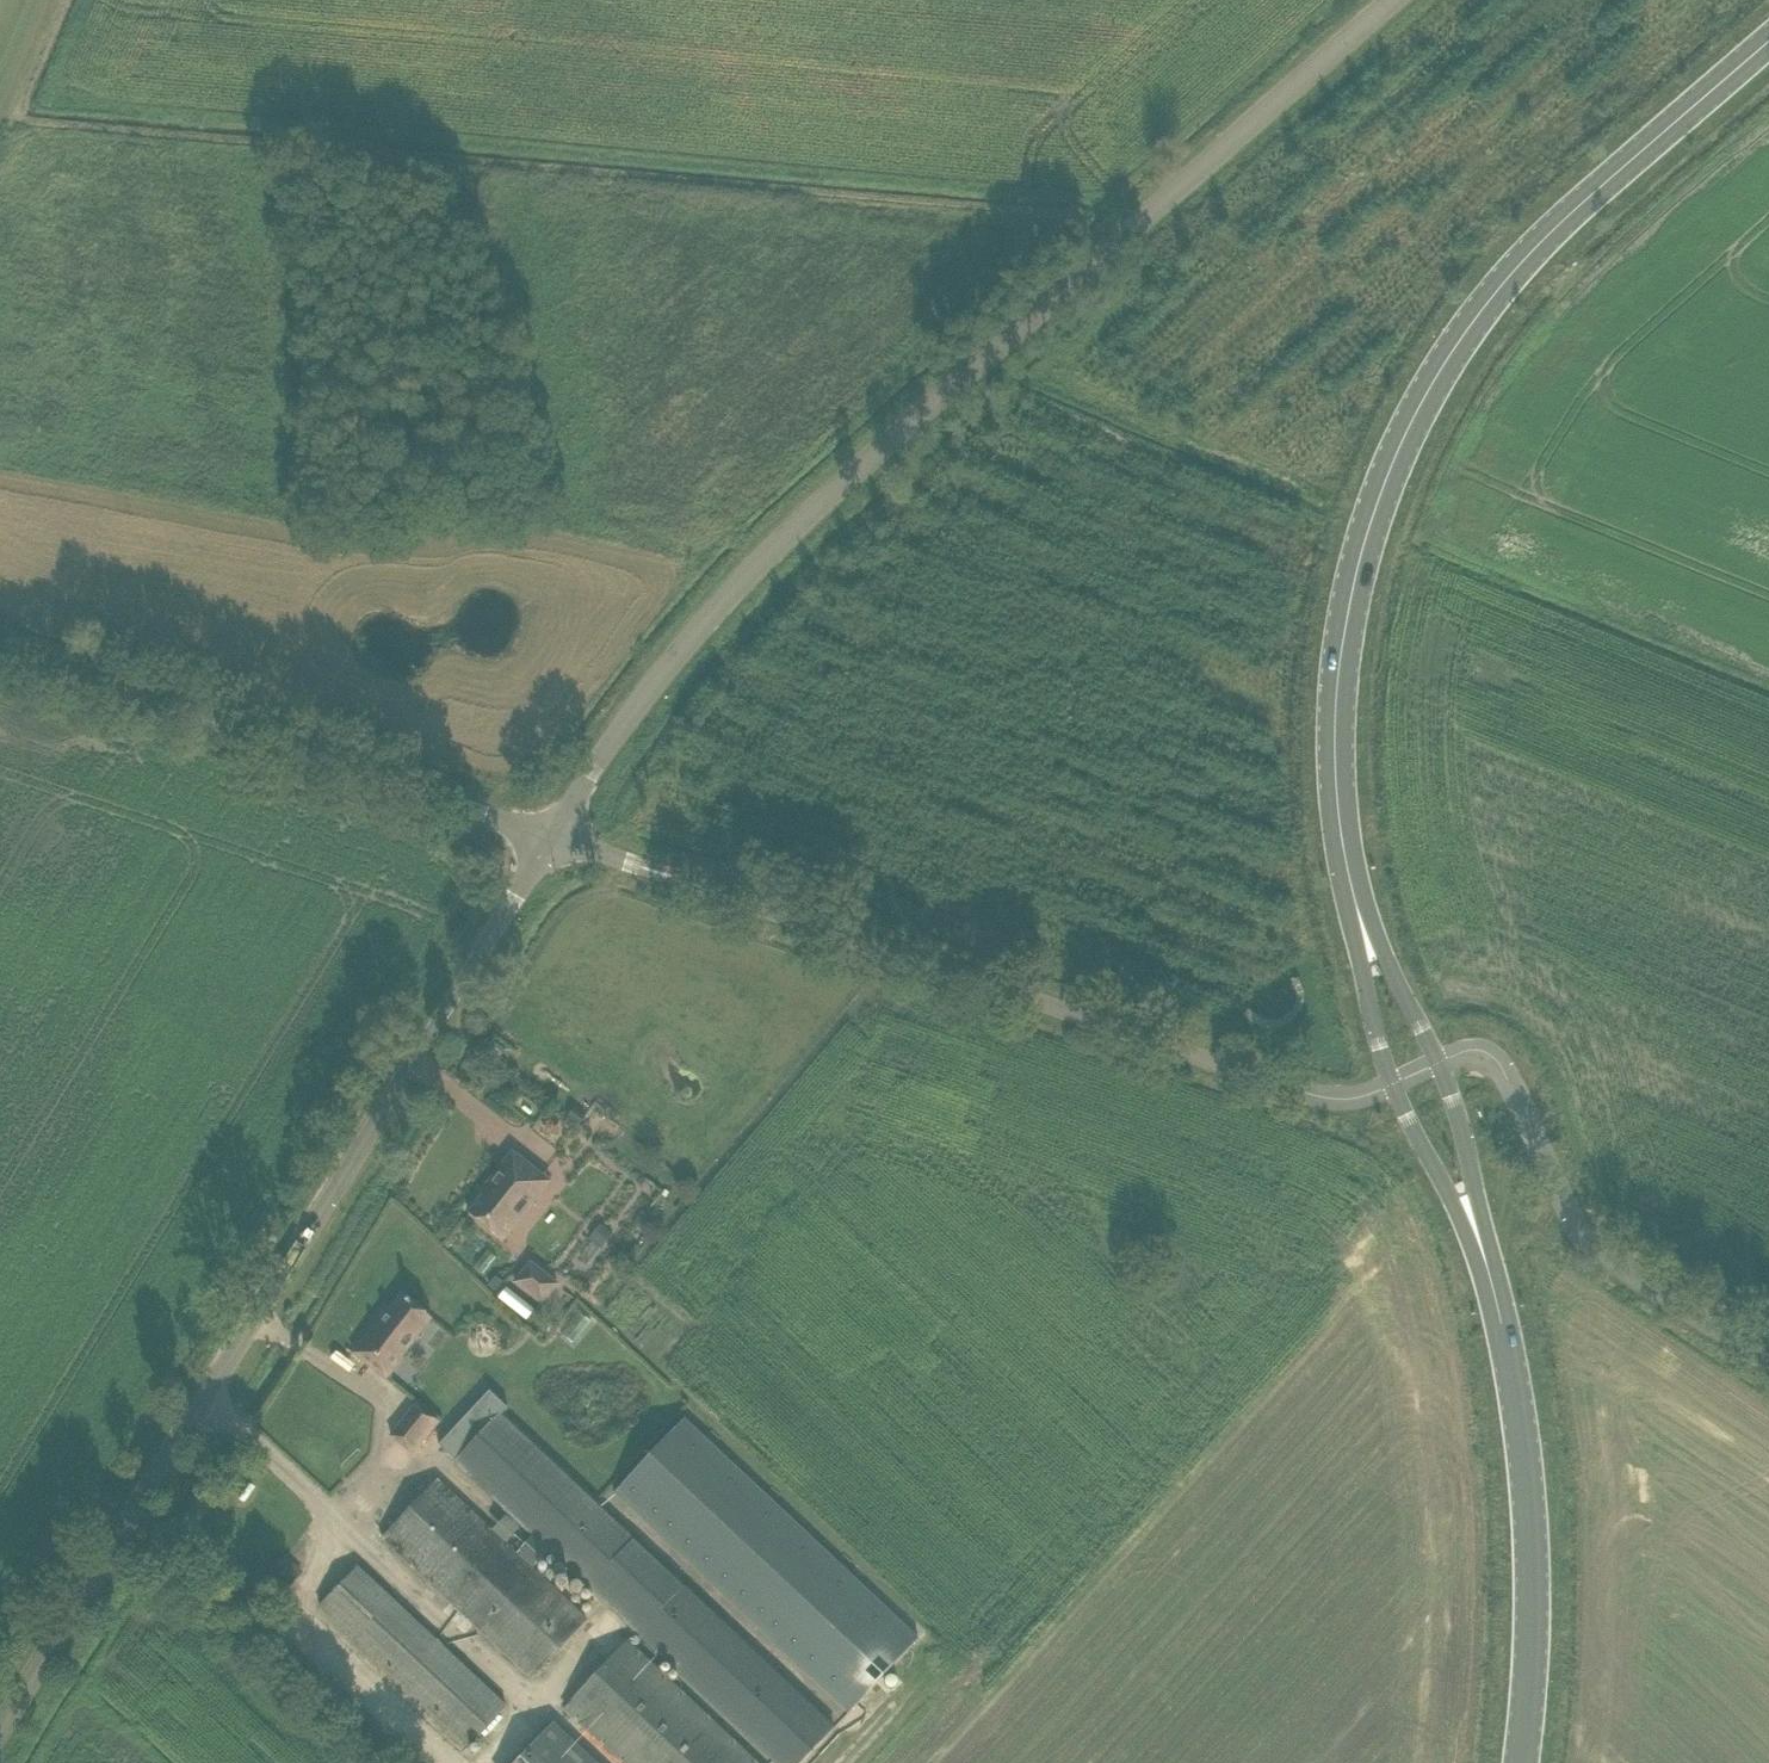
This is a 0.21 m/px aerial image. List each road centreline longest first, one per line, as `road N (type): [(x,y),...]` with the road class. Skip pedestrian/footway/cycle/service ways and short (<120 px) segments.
road 1 (unclassified): [(554,834),(701,624),(791,528),(1388,0)]
road 2 (unclassified): [(0,1729),(554,834)]
road 3 (secondary): [(1357,917),(1333,752),(1337,677),(1351,586),(1401,439),(1492,293),(1555,224),(1768,40)]
road 4 (unclassified): [(1392,1085),(1344,1097),(1291,1089),(554,834)]
road 5 (unclassified): [(554,834),(0,646)]
road 6 (secondary): [(1475,1233),(1513,1384),(1530,1528),(1520,1762)]
road 7 (unclassified): [(1768,1366),(1592,1248),(1499,1059),(1474,1051),(1437,1065)]
road 8 (secondary): [(1475,1233),(1472,1176),(1437,1065)]
road 9 (secondary): [(1357,917),(1369,1010),(1392,1085)]
road 10 (secondary): [(1392,1085),(1445,1193),(1475,1233)]
road 11 (secondary): [(1437,1065),(1357,917)]

